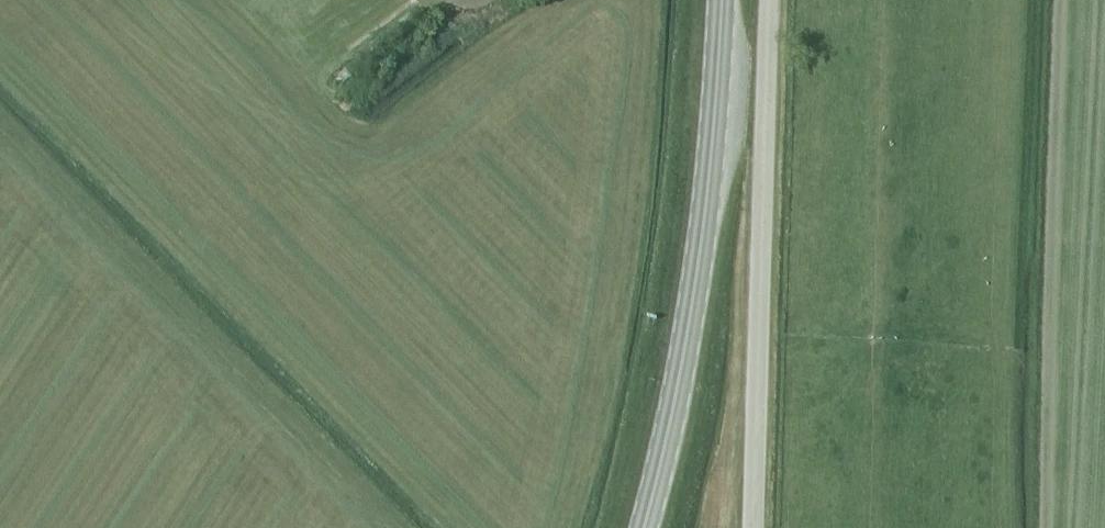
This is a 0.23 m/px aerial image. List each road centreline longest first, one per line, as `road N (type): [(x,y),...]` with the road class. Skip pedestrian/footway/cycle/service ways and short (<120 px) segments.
road 1 (primary): [(644,527),(695,282),(722,0)]
road 2 (unclassified): [(754,527),(770,0)]

